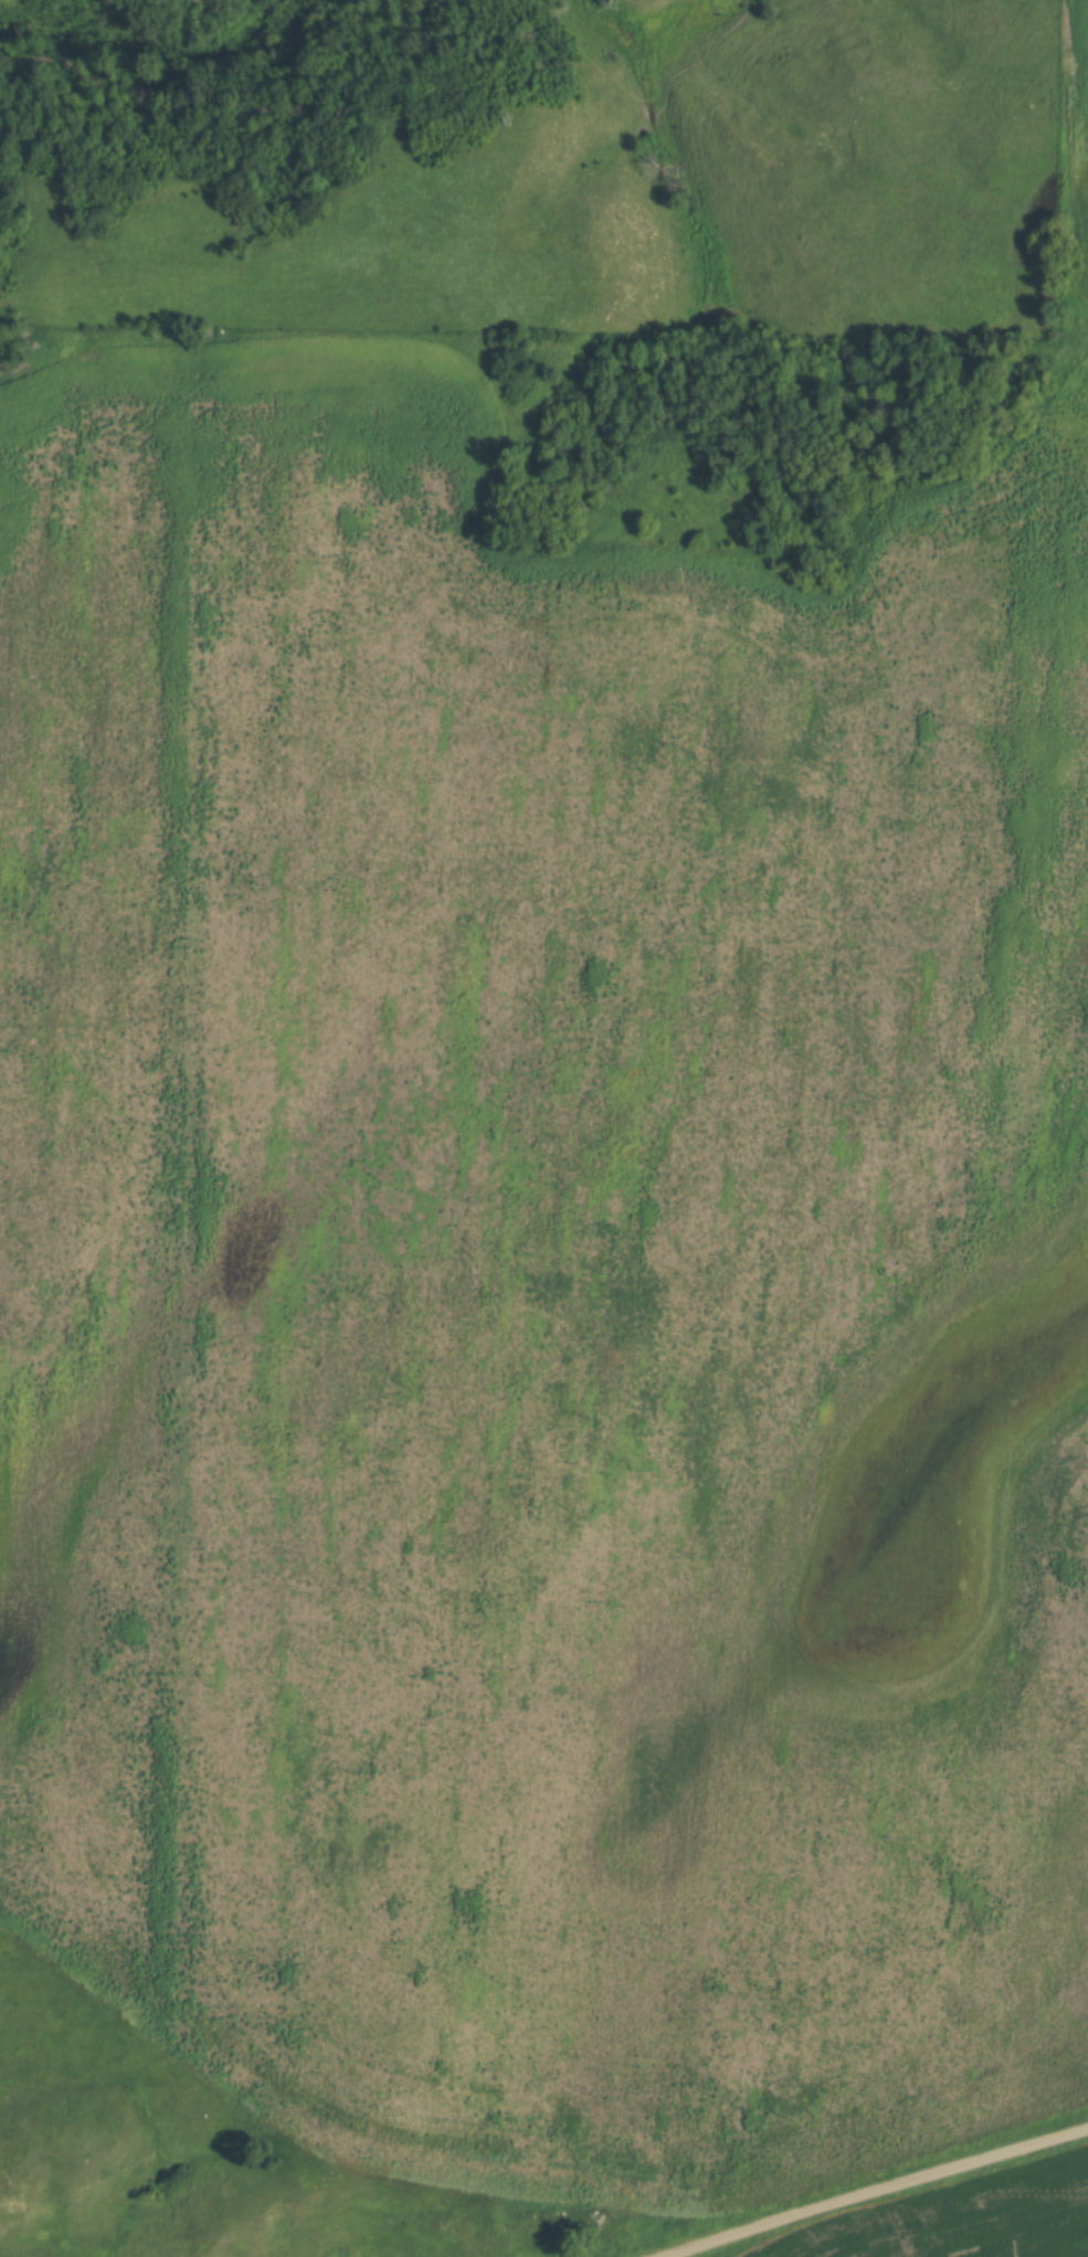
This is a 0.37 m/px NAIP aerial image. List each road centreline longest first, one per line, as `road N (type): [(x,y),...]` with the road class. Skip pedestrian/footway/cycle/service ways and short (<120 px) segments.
road 1 (residential): [(647,2256),(1087,2134)]

